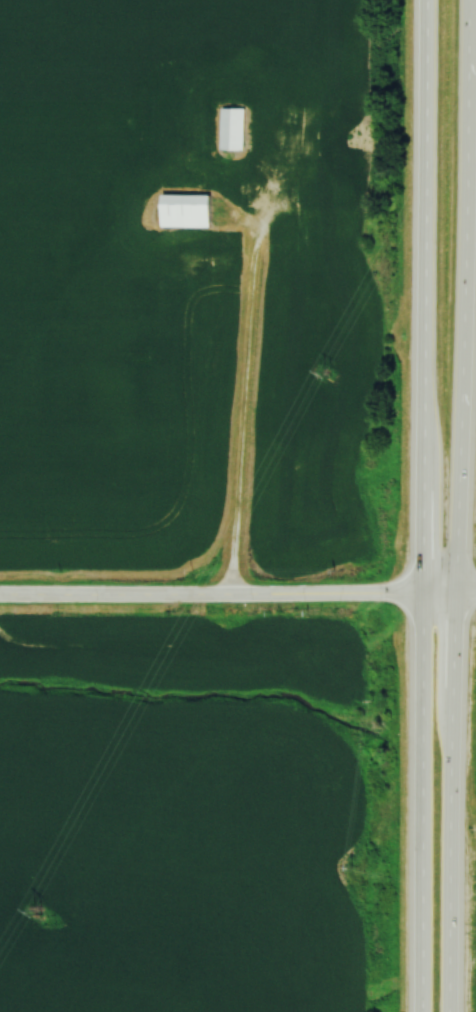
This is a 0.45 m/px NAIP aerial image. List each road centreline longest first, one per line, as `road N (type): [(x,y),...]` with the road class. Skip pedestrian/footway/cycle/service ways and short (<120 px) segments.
road 1 (trunk): [(426,0),(418,1011)]
road 2 (trunk): [(451,1011),(468,74)]
road 3 (tertiary): [(0,596),(457,592)]

